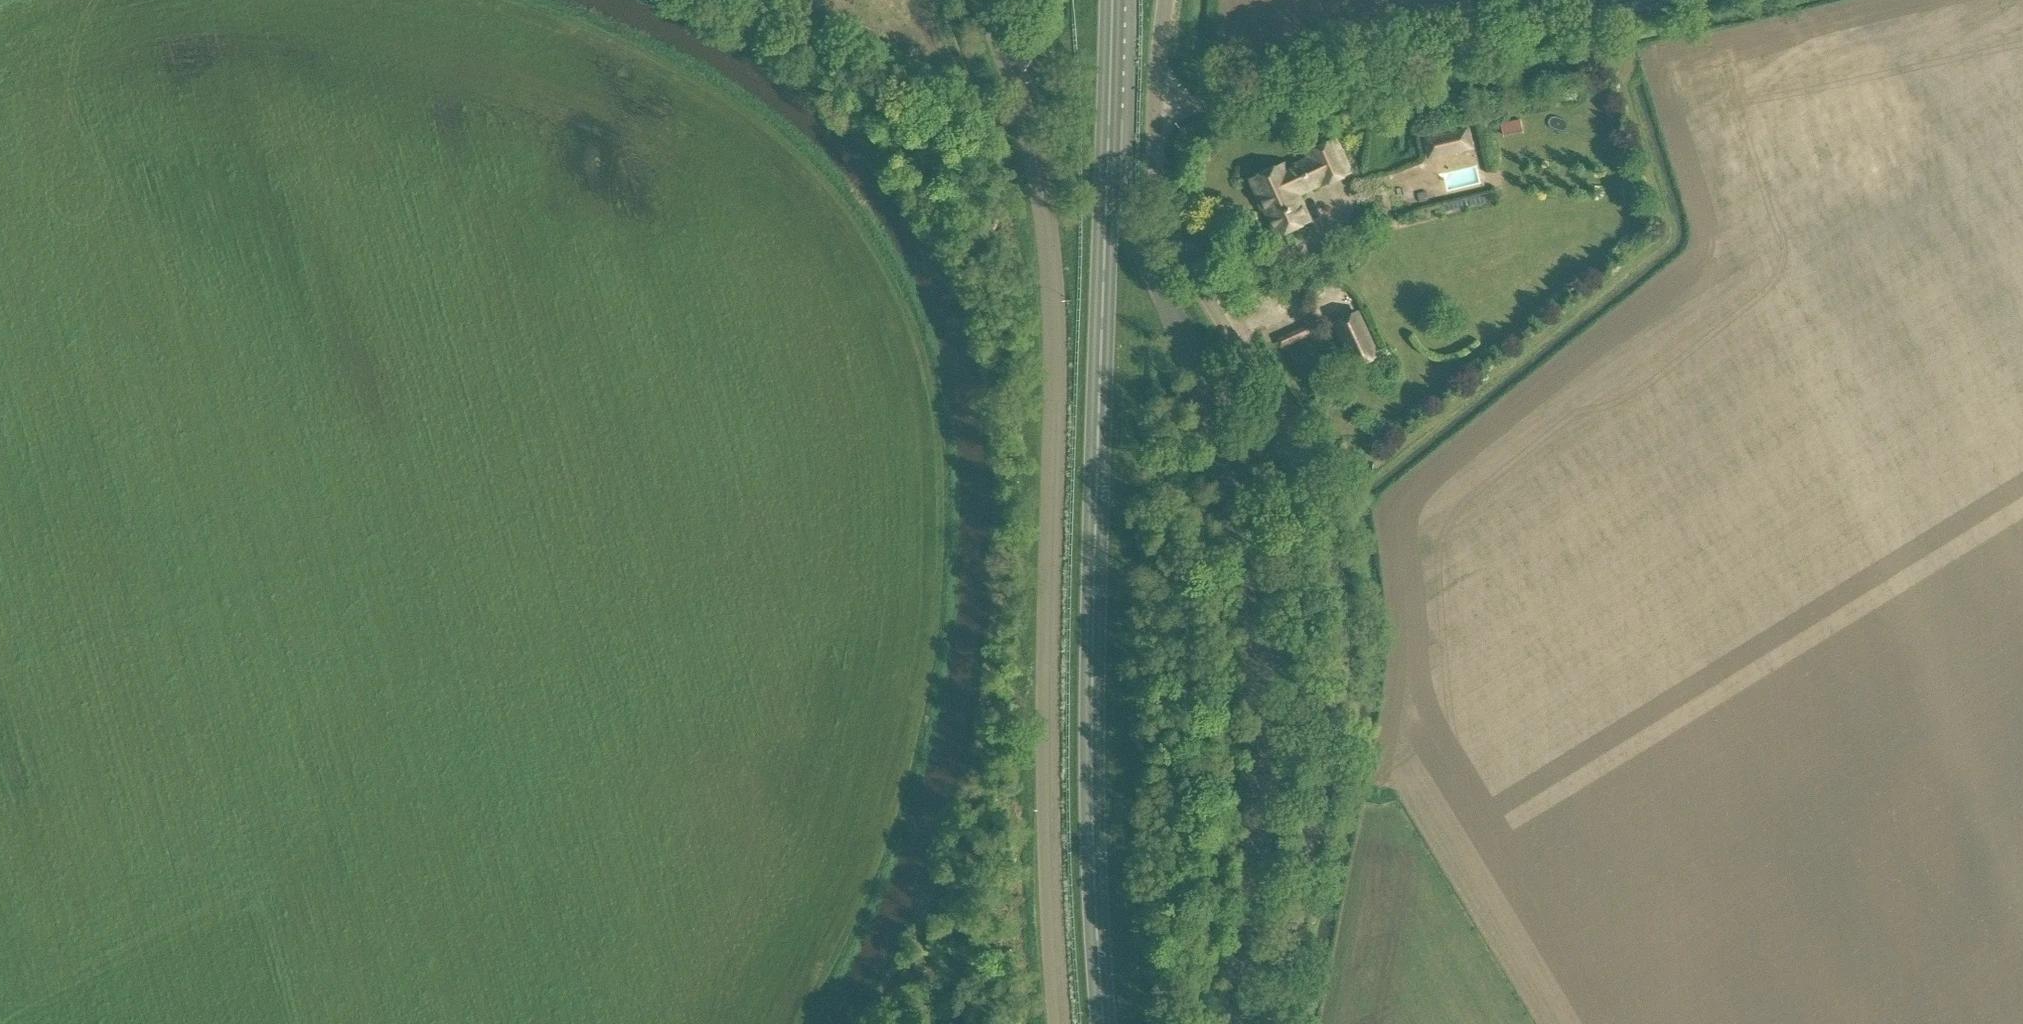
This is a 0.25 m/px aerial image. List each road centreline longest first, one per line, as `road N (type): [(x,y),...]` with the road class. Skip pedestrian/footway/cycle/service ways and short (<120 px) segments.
road 1 (unclassified): [(1062,1023),(1052,854),(1054,327),(1031,133),(981,0)]
road 2 (trunk): [(1104,1023),(1091,677),(1111,161),(1107,0)]
road 3 (unclassified): [(1275,1023),(1341,692),(1340,591),(1324,516),(1296,447),(1167,226),(1156,114)]
road 4 (unclassified): [(1156,114),(1670,0)]

